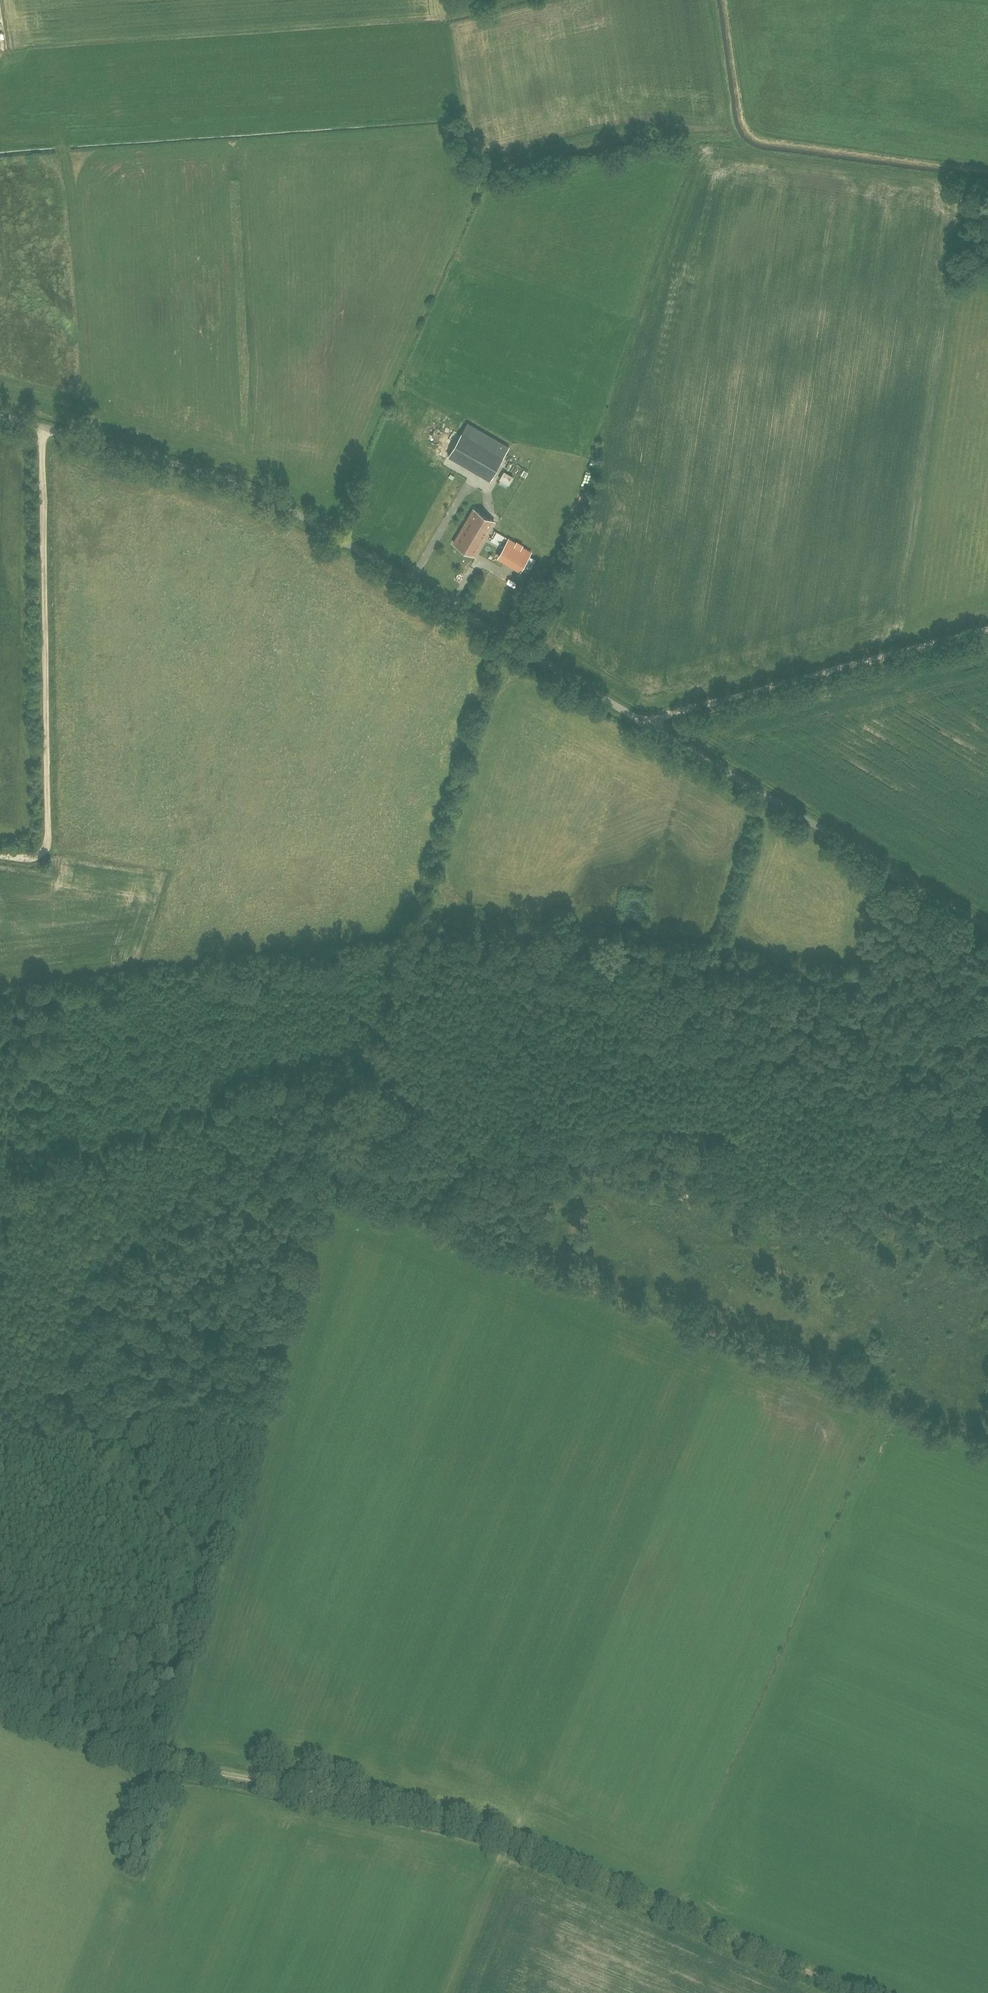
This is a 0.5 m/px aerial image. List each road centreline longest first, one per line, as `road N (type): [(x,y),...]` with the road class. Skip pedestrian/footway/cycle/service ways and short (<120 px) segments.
road 1 (unclassified): [(987,929),(246,488),(0,416)]
road 2 (track): [(0,1709),(149,1760),(476,1825),(854,1992)]
road 3 (track): [(45,429),(48,838),(32,858),(0,856)]
road 4 (track): [(651,726),(987,628)]

